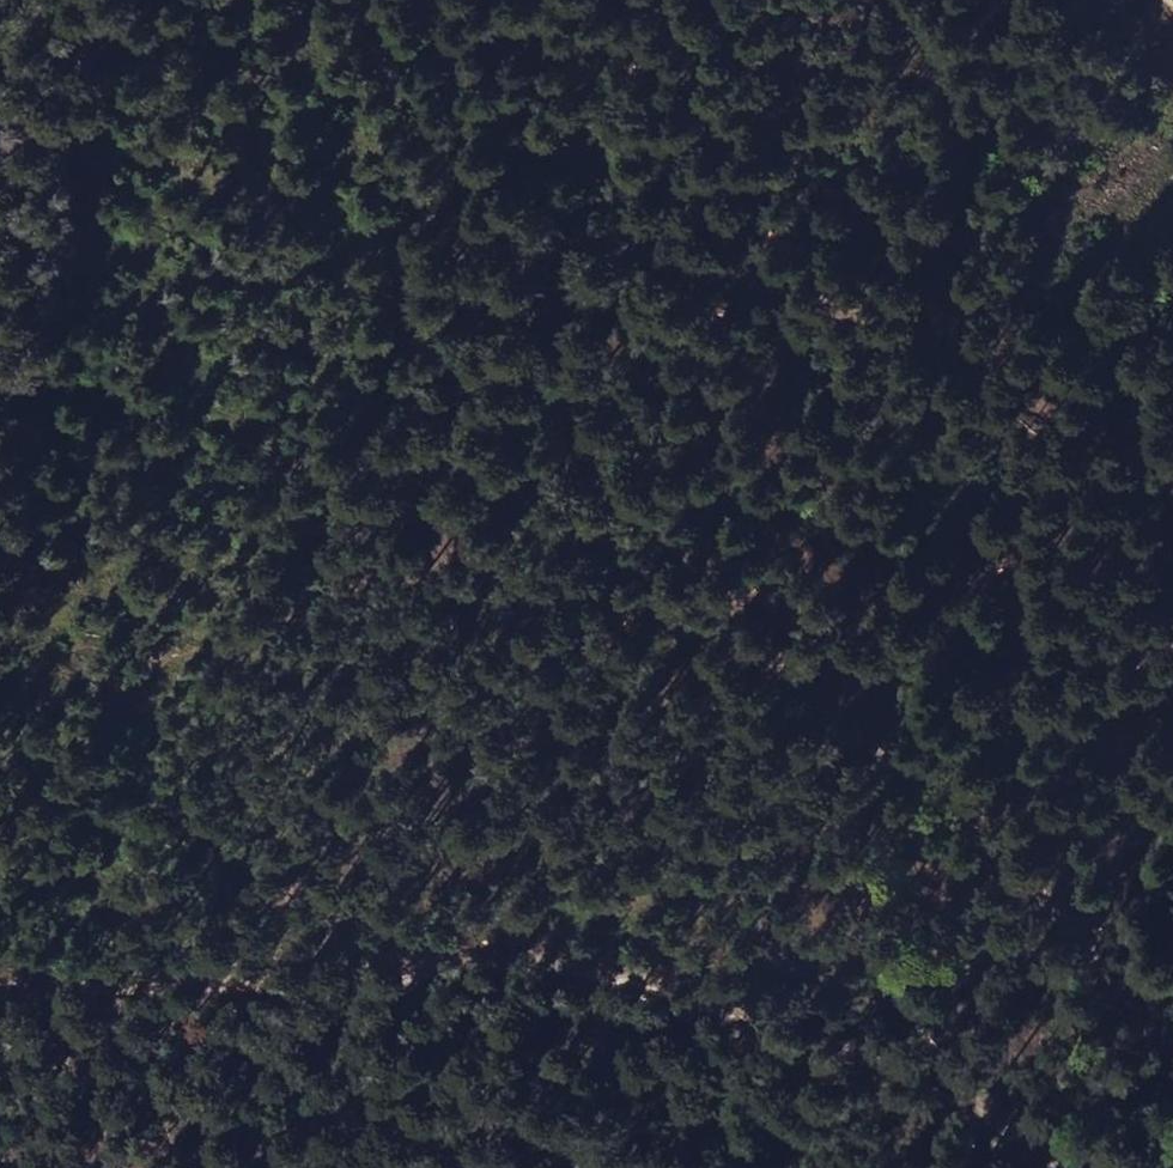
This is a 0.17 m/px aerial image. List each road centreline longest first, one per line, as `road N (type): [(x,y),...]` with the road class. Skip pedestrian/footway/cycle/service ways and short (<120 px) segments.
road 1 (track): [(0,989),(244,960),(393,967),(480,947),(562,943),(667,955),(911,1045),(1014,1098),(1115,1167)]
road 2 (track): [(1076,0),(1172,101)]

